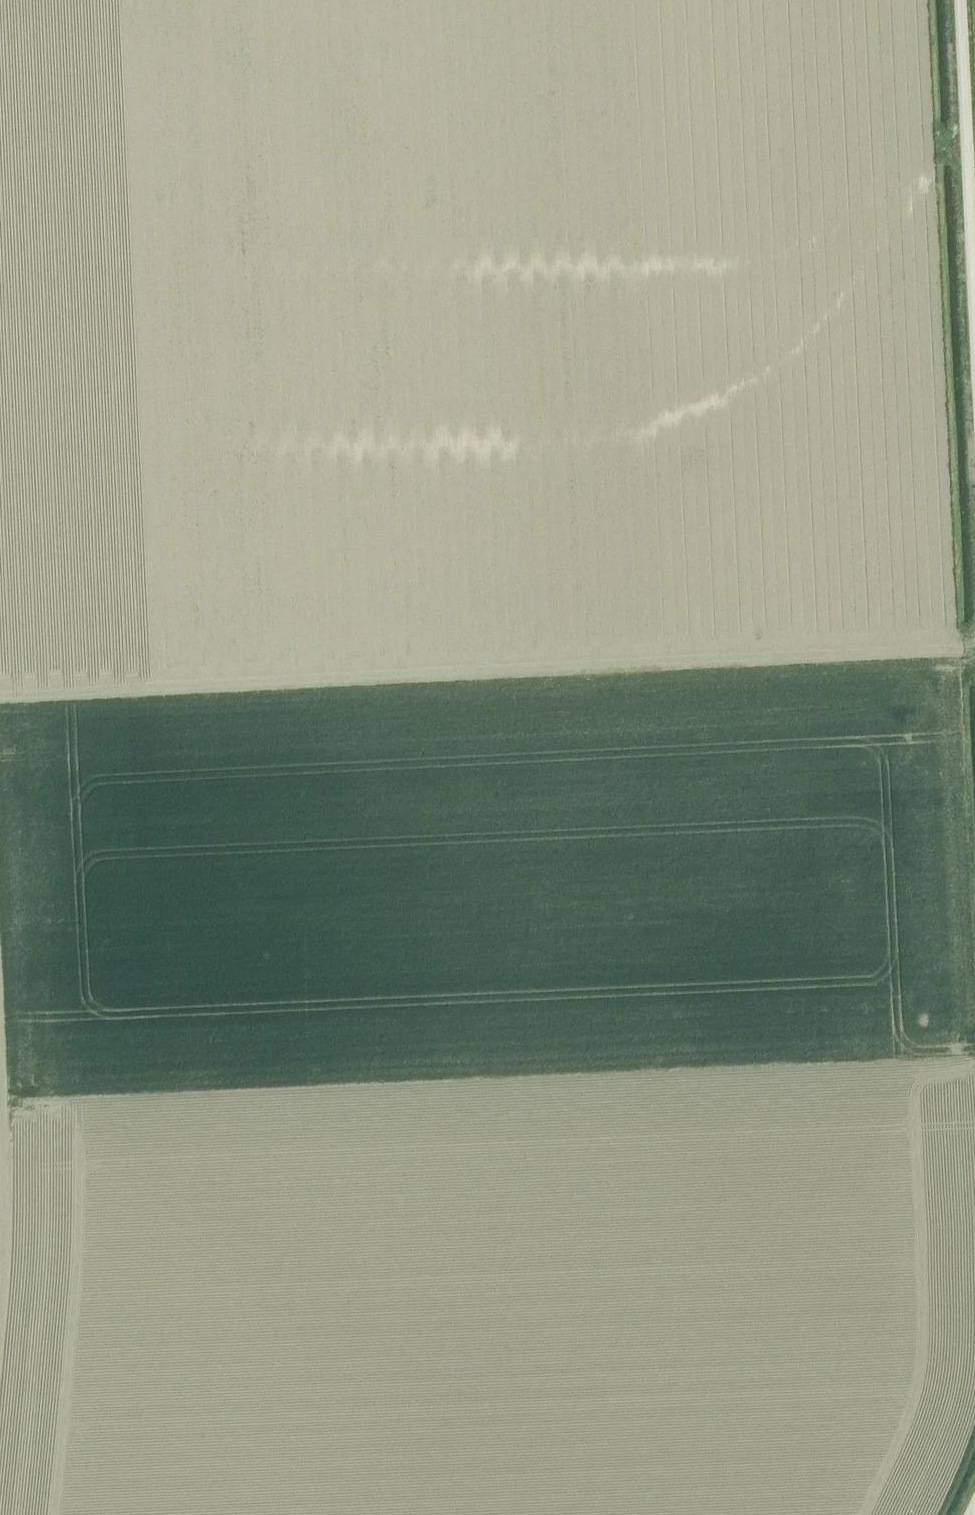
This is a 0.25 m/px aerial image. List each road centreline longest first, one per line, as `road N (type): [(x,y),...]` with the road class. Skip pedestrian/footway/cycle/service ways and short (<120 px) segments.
road 1 (unclassified): [(974,405),(958,0)]

